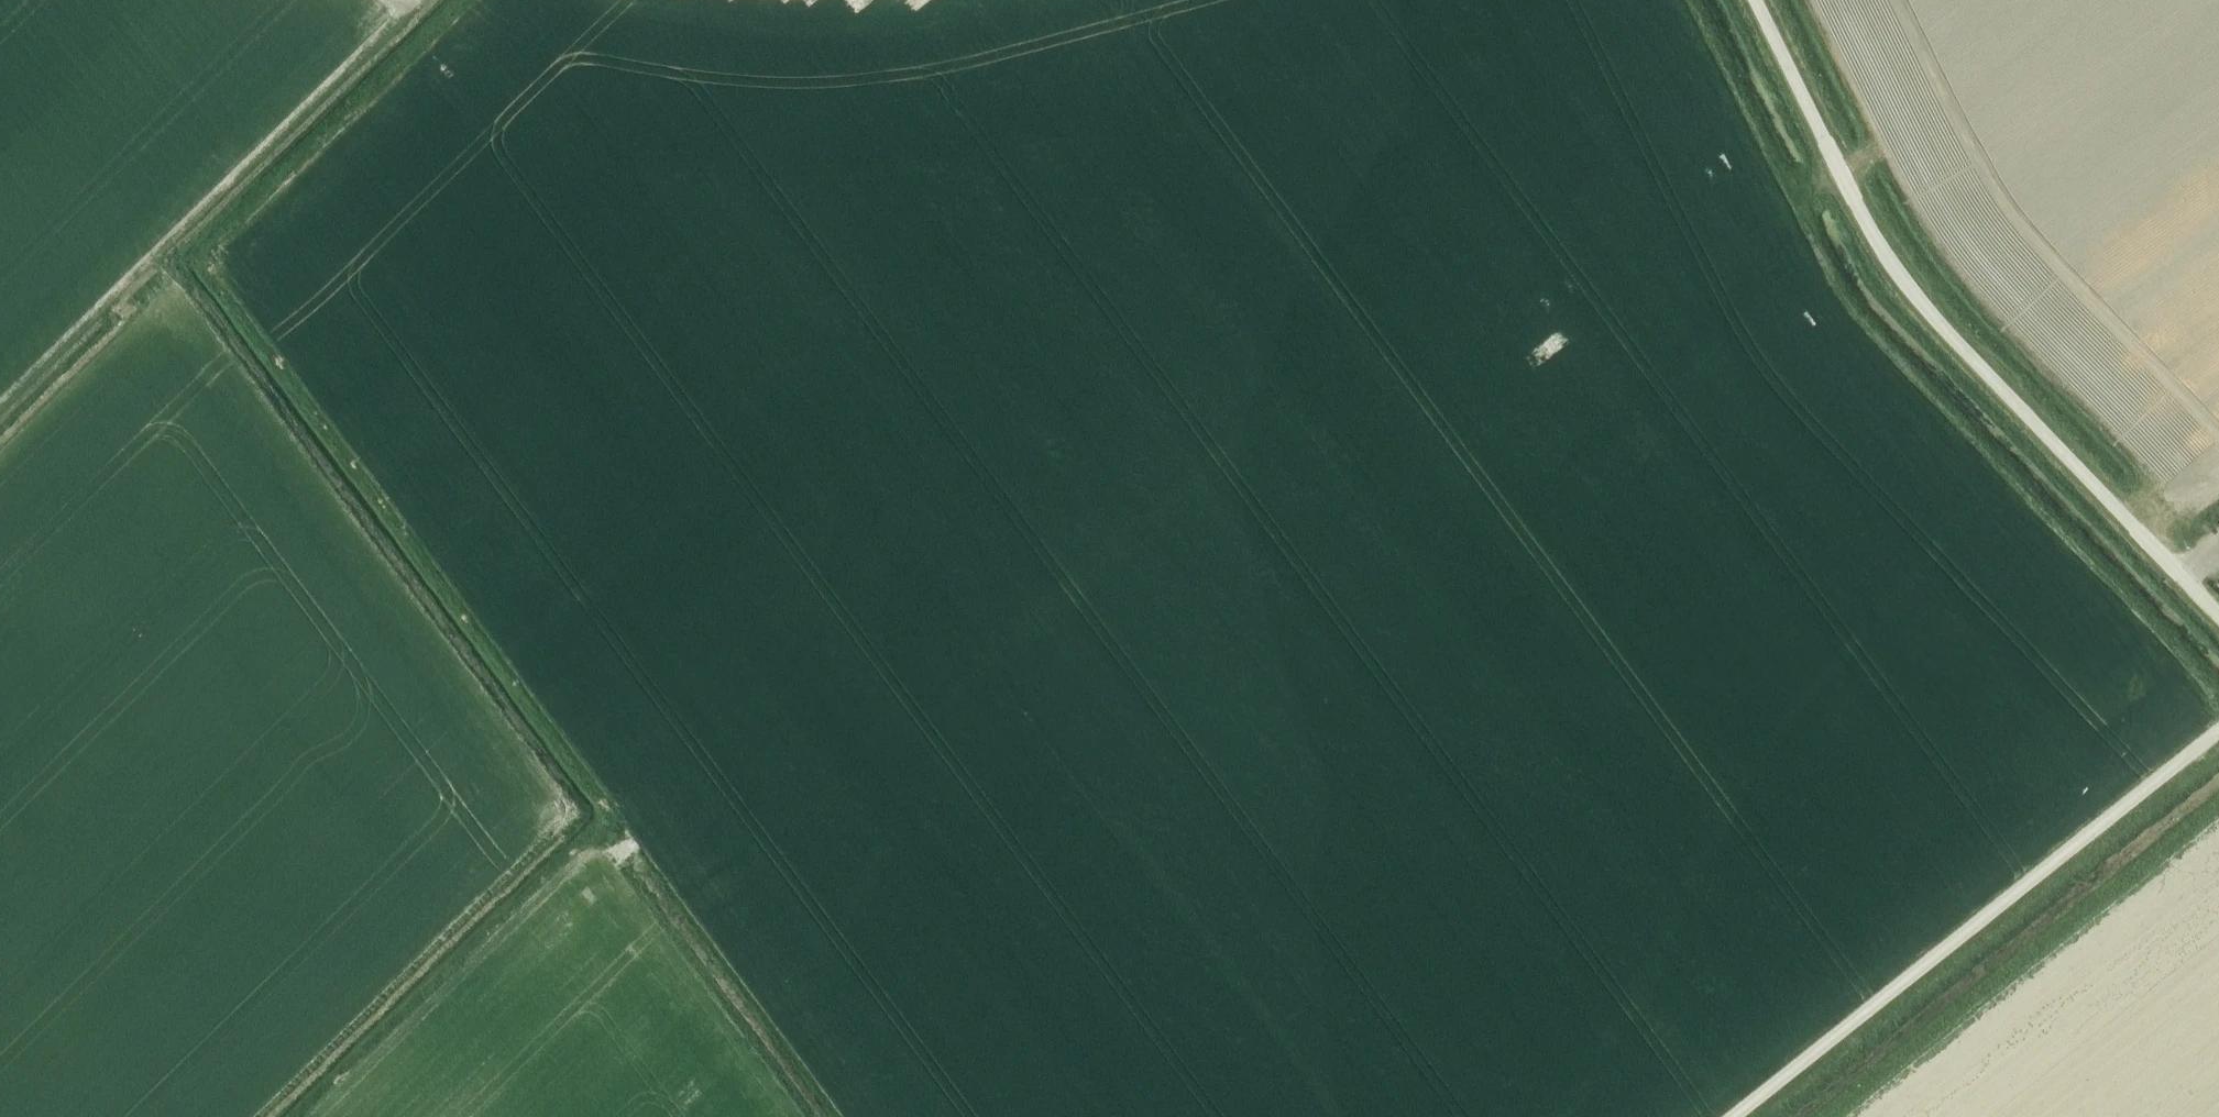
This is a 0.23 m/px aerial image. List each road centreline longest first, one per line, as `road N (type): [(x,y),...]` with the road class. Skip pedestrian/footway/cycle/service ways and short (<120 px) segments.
road 1 (unclassified): [(2218,614),(1911,291),(1854,199),(1756,0)]
road 2 (track): [(1733,1116),(2218,730)]

